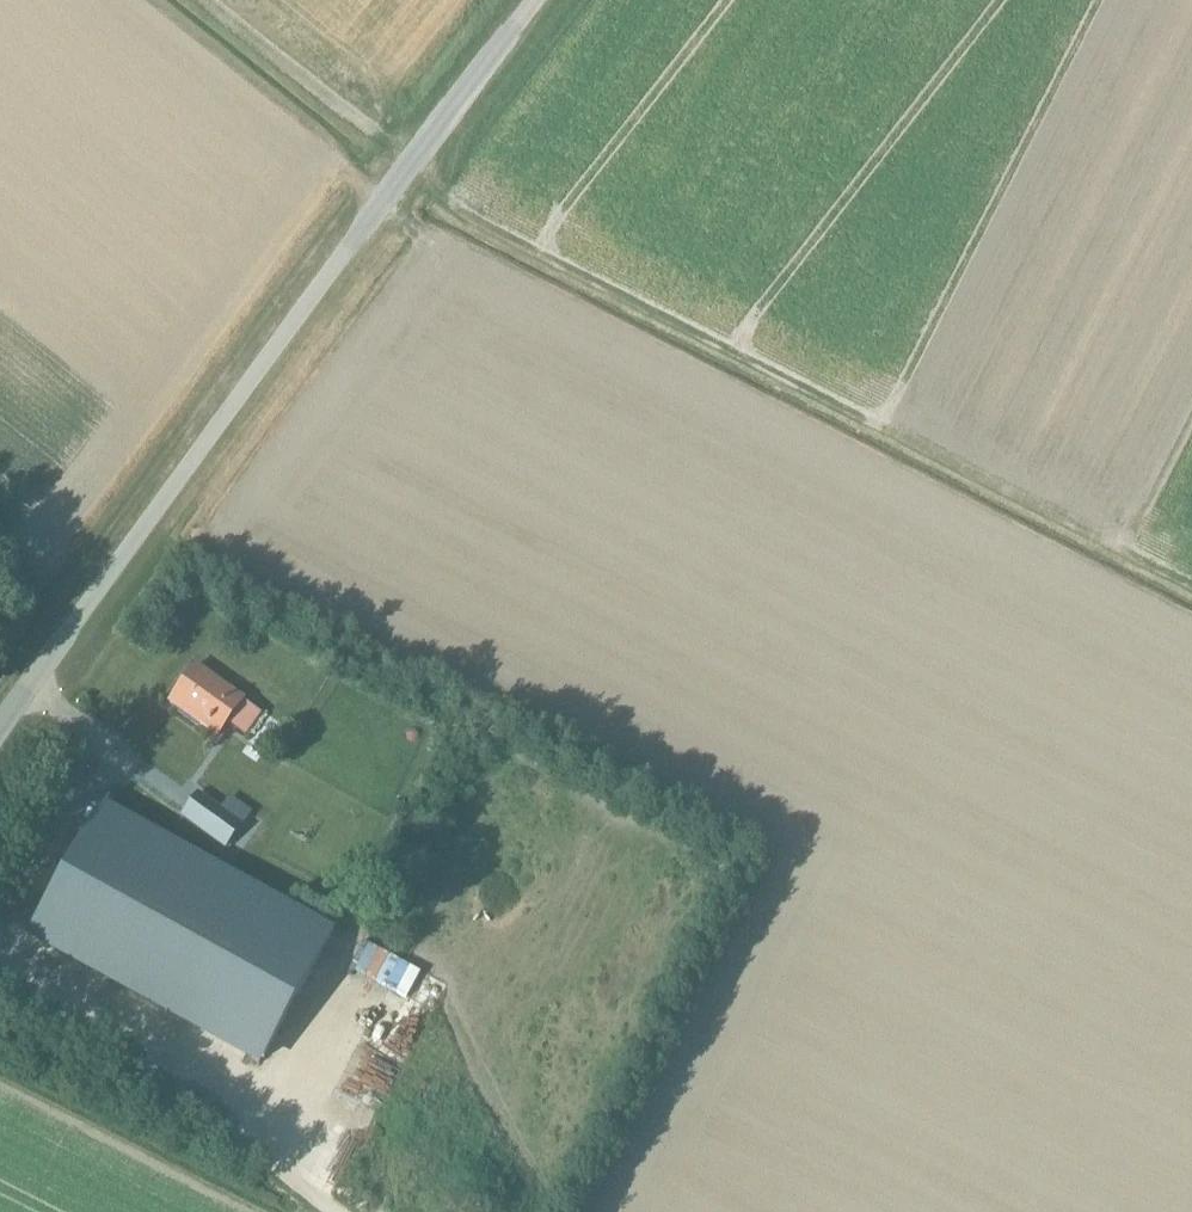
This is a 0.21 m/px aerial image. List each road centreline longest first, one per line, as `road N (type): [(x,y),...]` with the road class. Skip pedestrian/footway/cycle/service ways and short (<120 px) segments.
road 1 (unclassified): [(0,736),(136,527),(538,0)]

